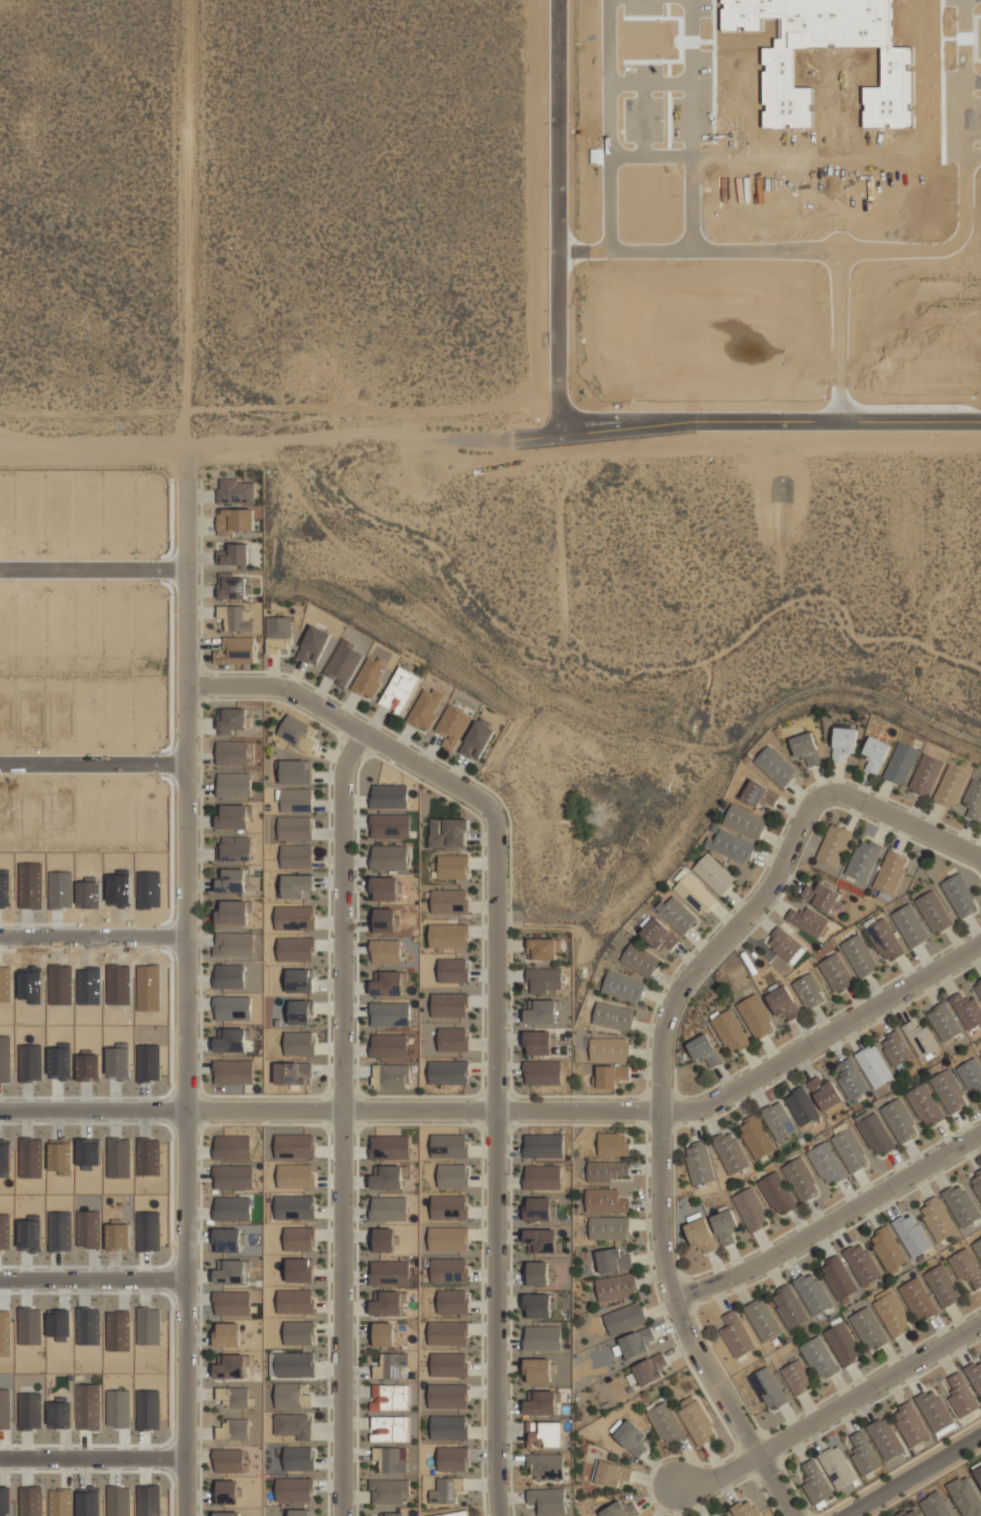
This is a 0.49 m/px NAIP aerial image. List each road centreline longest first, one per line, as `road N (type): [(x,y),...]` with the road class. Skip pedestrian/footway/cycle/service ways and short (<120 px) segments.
road 1 (residential): [(190,445),(190,1515)]
road 2 (residential): [(190,686),(283,687),(496,811),(505,1515)]
road 3 (residential): [(980,941),(712,1101),(557,1111),(0,1109)]
road 4 (residential): [(980,860),(846,793),(821,797),(776,877),(672,1001),(664,1235),(674,1293),(799,1515)]
road 5 (residential): [(350,1515),(345,791),(359,732)]
road 6 (track): [(510,444),(0,444)]
road 7 (residential): [(980,426),(686,424),(510,444)]
road 8 (track): [(188,0),(190,445)]
road 9 (residential): [(562,438),(560,0)]
road 10 (residential): [(674,1293),(778,1257),(980,1136)]
road 11 (residential): [(681,1487),(762,1450),(980,1319)]
road 12 (residential): [(192,1284),(0,1282)]
road 13 (residential): [(192,936),(0,936)]
road 14 (residential): [(191,766),(0,765)]
road 15 (residential): [(0,1463),(191,1463)]
road 16 (residential): [(0,569),(190,571)]
road 17 (residential): [(859,1515),(980,1442)]

